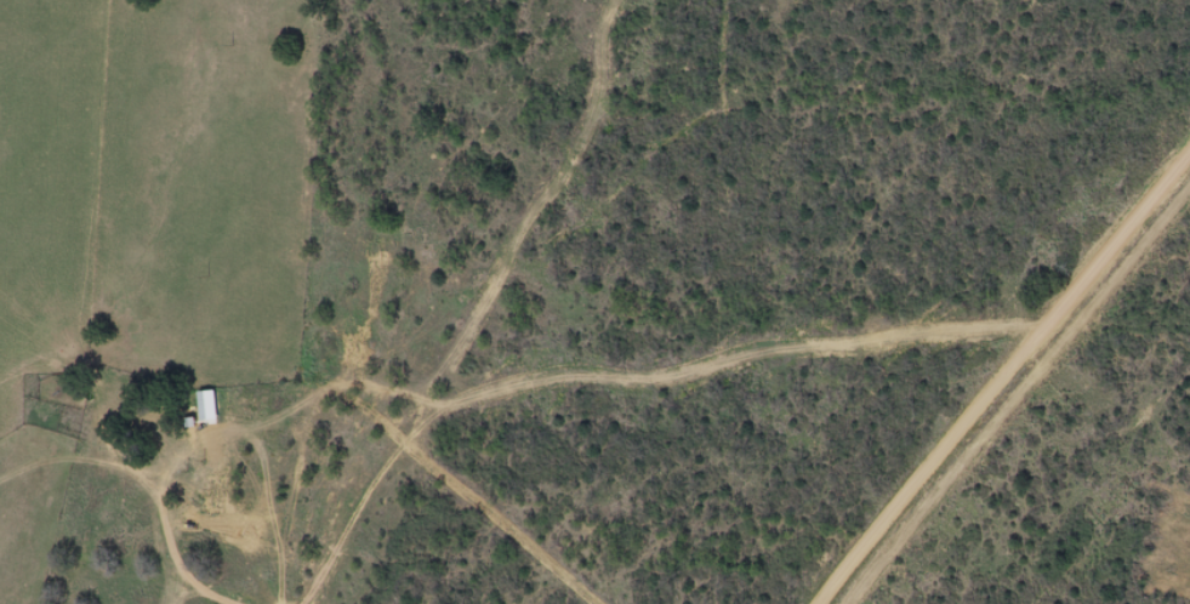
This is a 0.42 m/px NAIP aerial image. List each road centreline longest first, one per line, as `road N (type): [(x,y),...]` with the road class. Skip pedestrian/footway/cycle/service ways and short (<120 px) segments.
road 1 (residential): [(838,603),(1189,180)]

